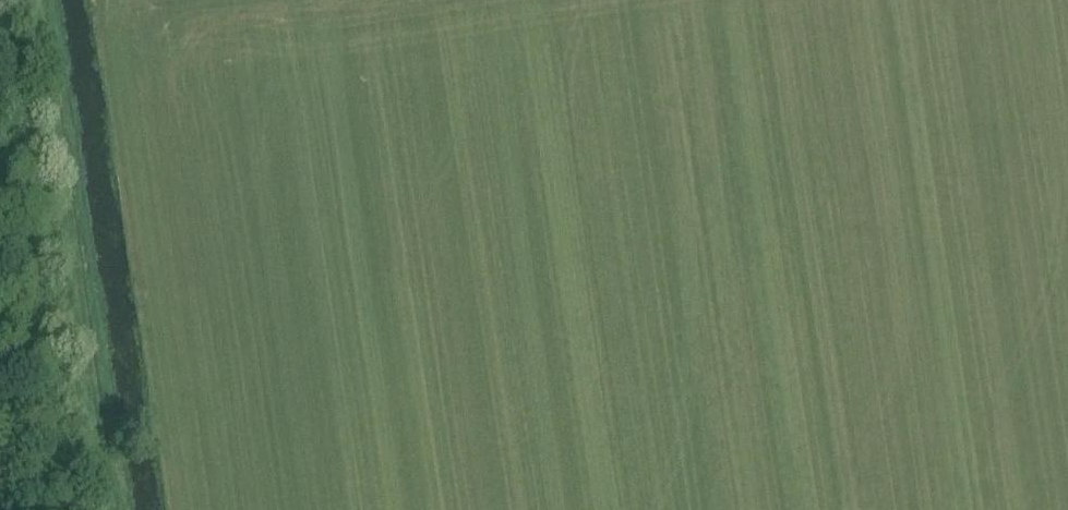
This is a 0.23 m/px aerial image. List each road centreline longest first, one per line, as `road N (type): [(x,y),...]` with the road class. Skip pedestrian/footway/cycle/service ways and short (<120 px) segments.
road 1 (track): [(40,0),(115,509)]

